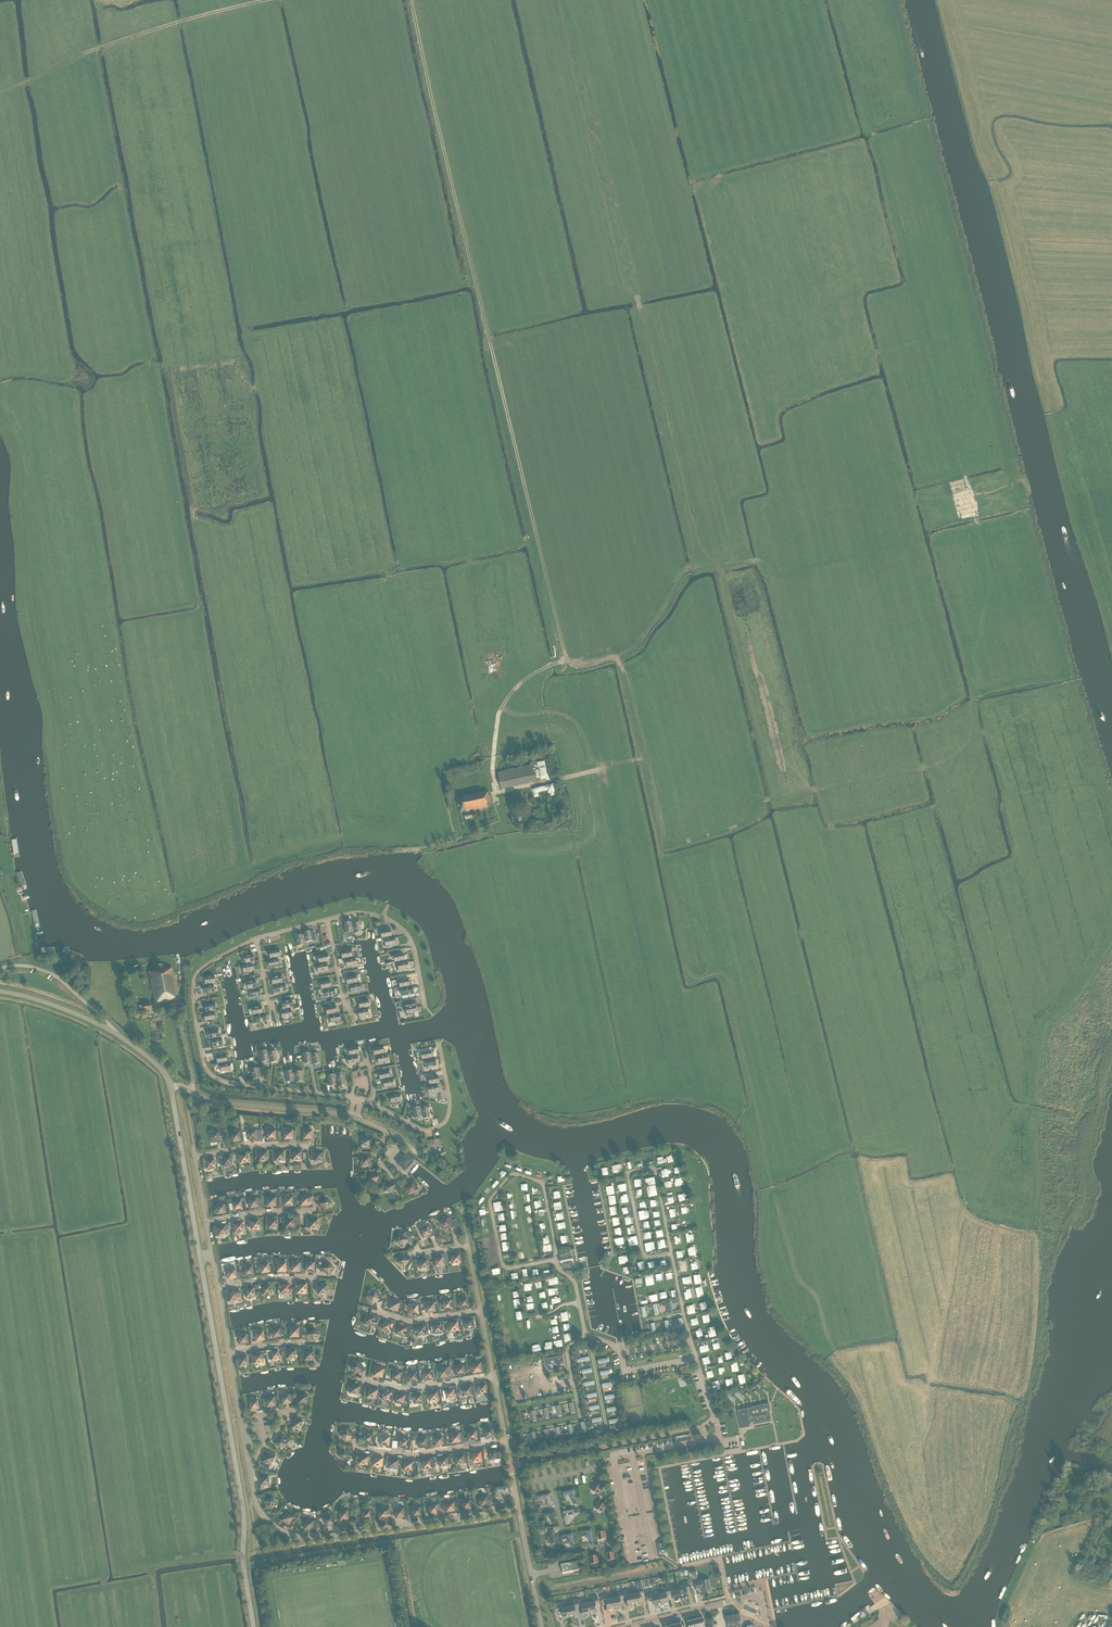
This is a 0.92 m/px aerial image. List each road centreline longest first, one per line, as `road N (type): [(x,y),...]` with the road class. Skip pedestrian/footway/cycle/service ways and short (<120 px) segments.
road 1 (unclassified): [(253,1626),(244,1513),(200,1258)]
road 2 (residential): [(358,1099),(238,1086),(206,1069),(196,974),(256,939)]
road 3 (residential): [(518,1509),(296,1537),(267,1522),(248,1468)]
road 4 (unclassified): [(170,1086),(116,1033),(0,991)]
road 5 (unclassified): [(353,1117),(226,1103),(170,1086)]
road 6 (unclassified): [(200,1258),(170,1086)]
road 7 (residential): [(439,1042),(449,1093),(445,1122),(416,1128),(371,1103)]
road 8 (residential): [(425,1006),(412,942),(396,924),(357,913),(328,920)]
road 9 (residential): [(356,1448),(413,1455),(506,1442)]
road 10 (residential): [(364,1380),(406,1390),(493,1376)]
road 11 (track): [(28,966),(4,847)]
road 12 (residential): [(248,1468),(289,1412),(239,1420)]
road 13 (unclassified): [(542,1626),(518,1509)]

